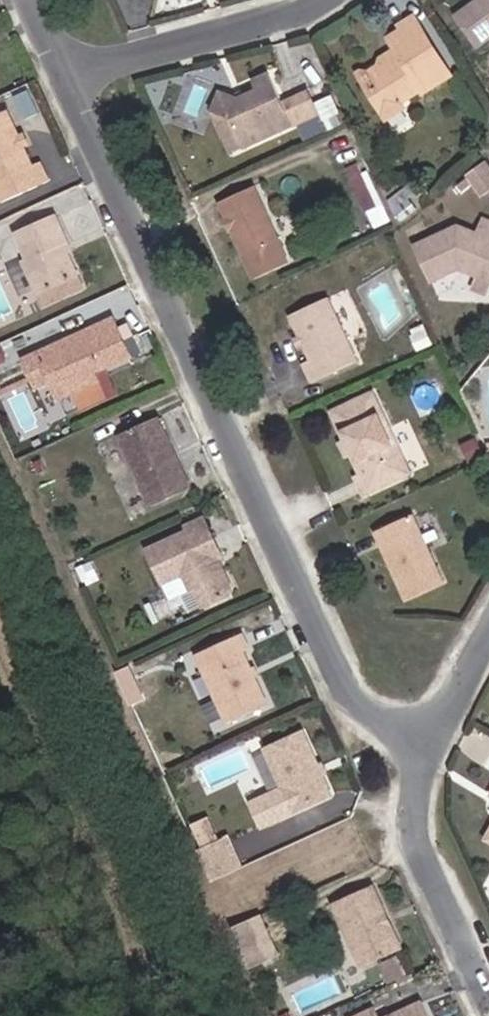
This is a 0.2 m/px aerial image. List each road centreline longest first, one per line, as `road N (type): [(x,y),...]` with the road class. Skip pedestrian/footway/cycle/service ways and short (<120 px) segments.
road 1 (residential): [(66,83),(365,705),(431,739)]
road 2 (residential): [(341,0),(314,18),(66,83)]
road 3 (residential): [(488,987),(430,854),(431,739)]

